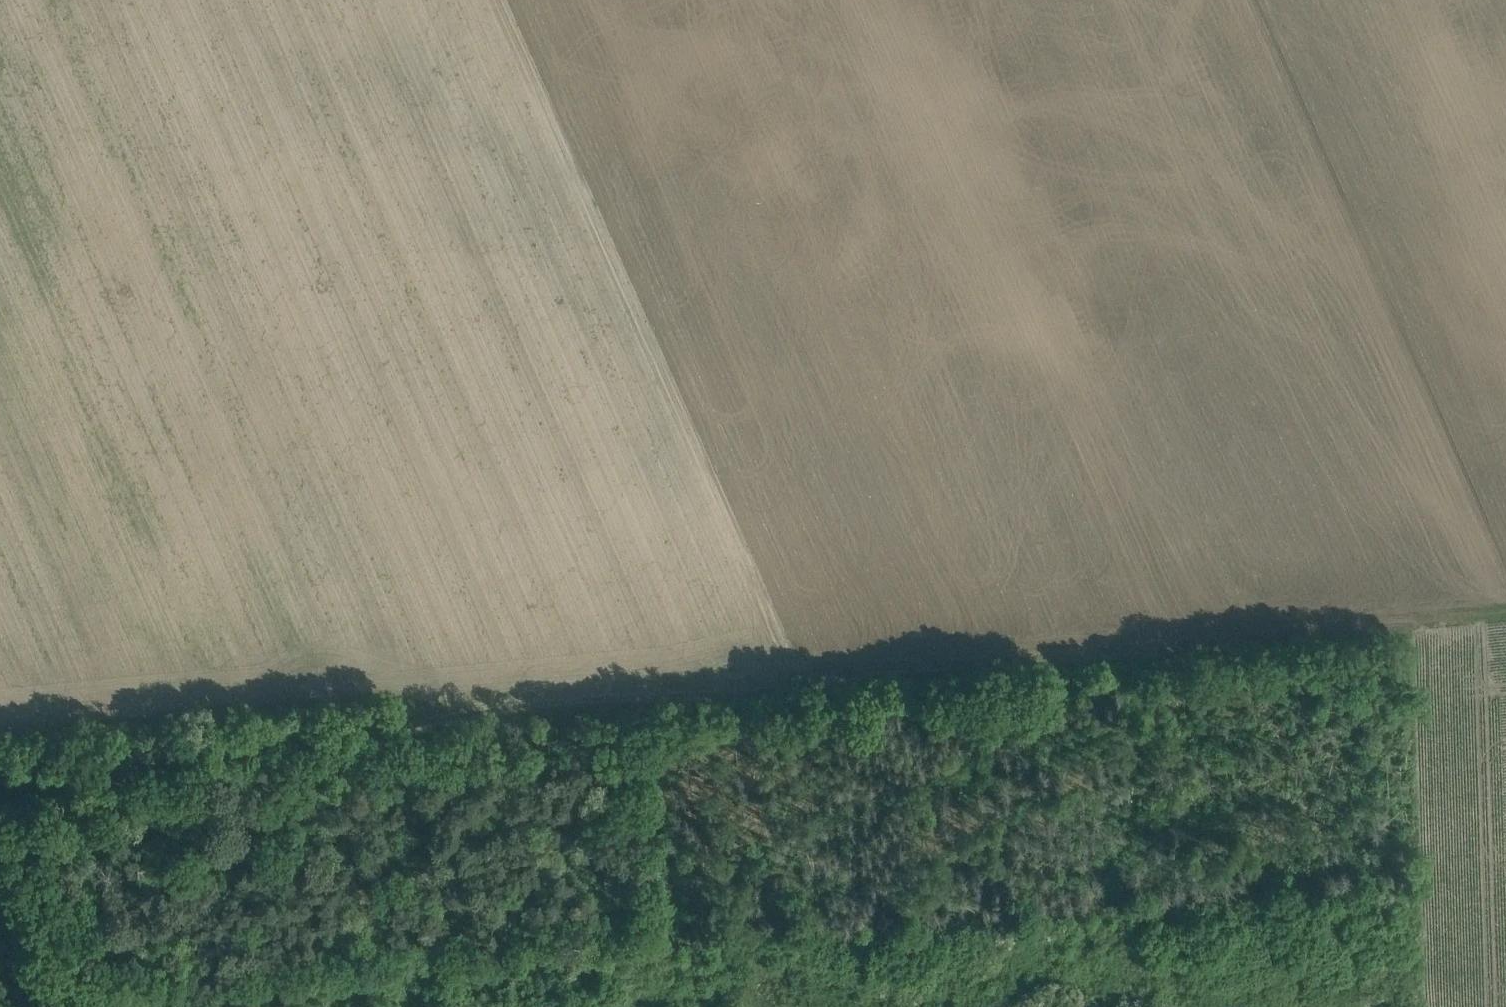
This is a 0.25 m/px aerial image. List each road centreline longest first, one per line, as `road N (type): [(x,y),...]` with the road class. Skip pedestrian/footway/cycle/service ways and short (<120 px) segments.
road 1 (track): [(24,779),(300,735),(1505,603)]

